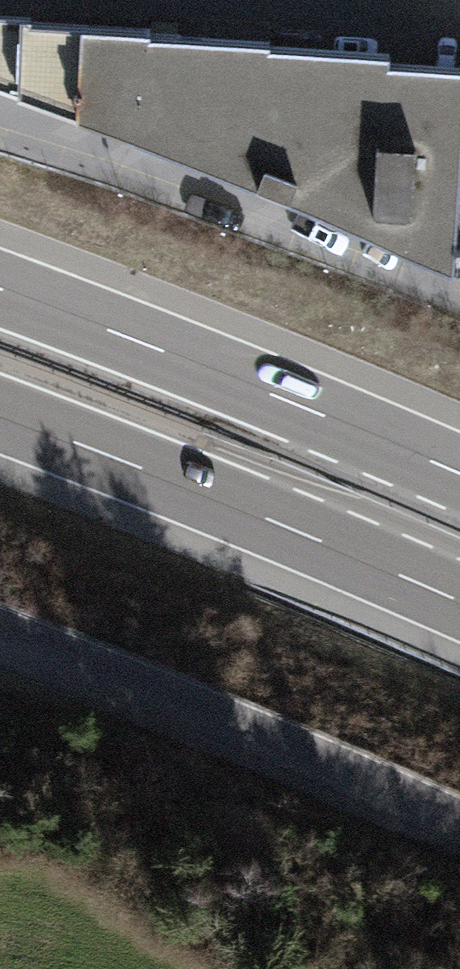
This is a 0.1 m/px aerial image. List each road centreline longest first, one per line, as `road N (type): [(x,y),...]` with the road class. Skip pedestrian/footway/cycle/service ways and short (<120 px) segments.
road 1 (residential): [(459,842),(270,750),(0,648)]
road 2 (motorway): [(0,416),(459,603)]
road 3 (motorway): [(459,471),(0,286)]

